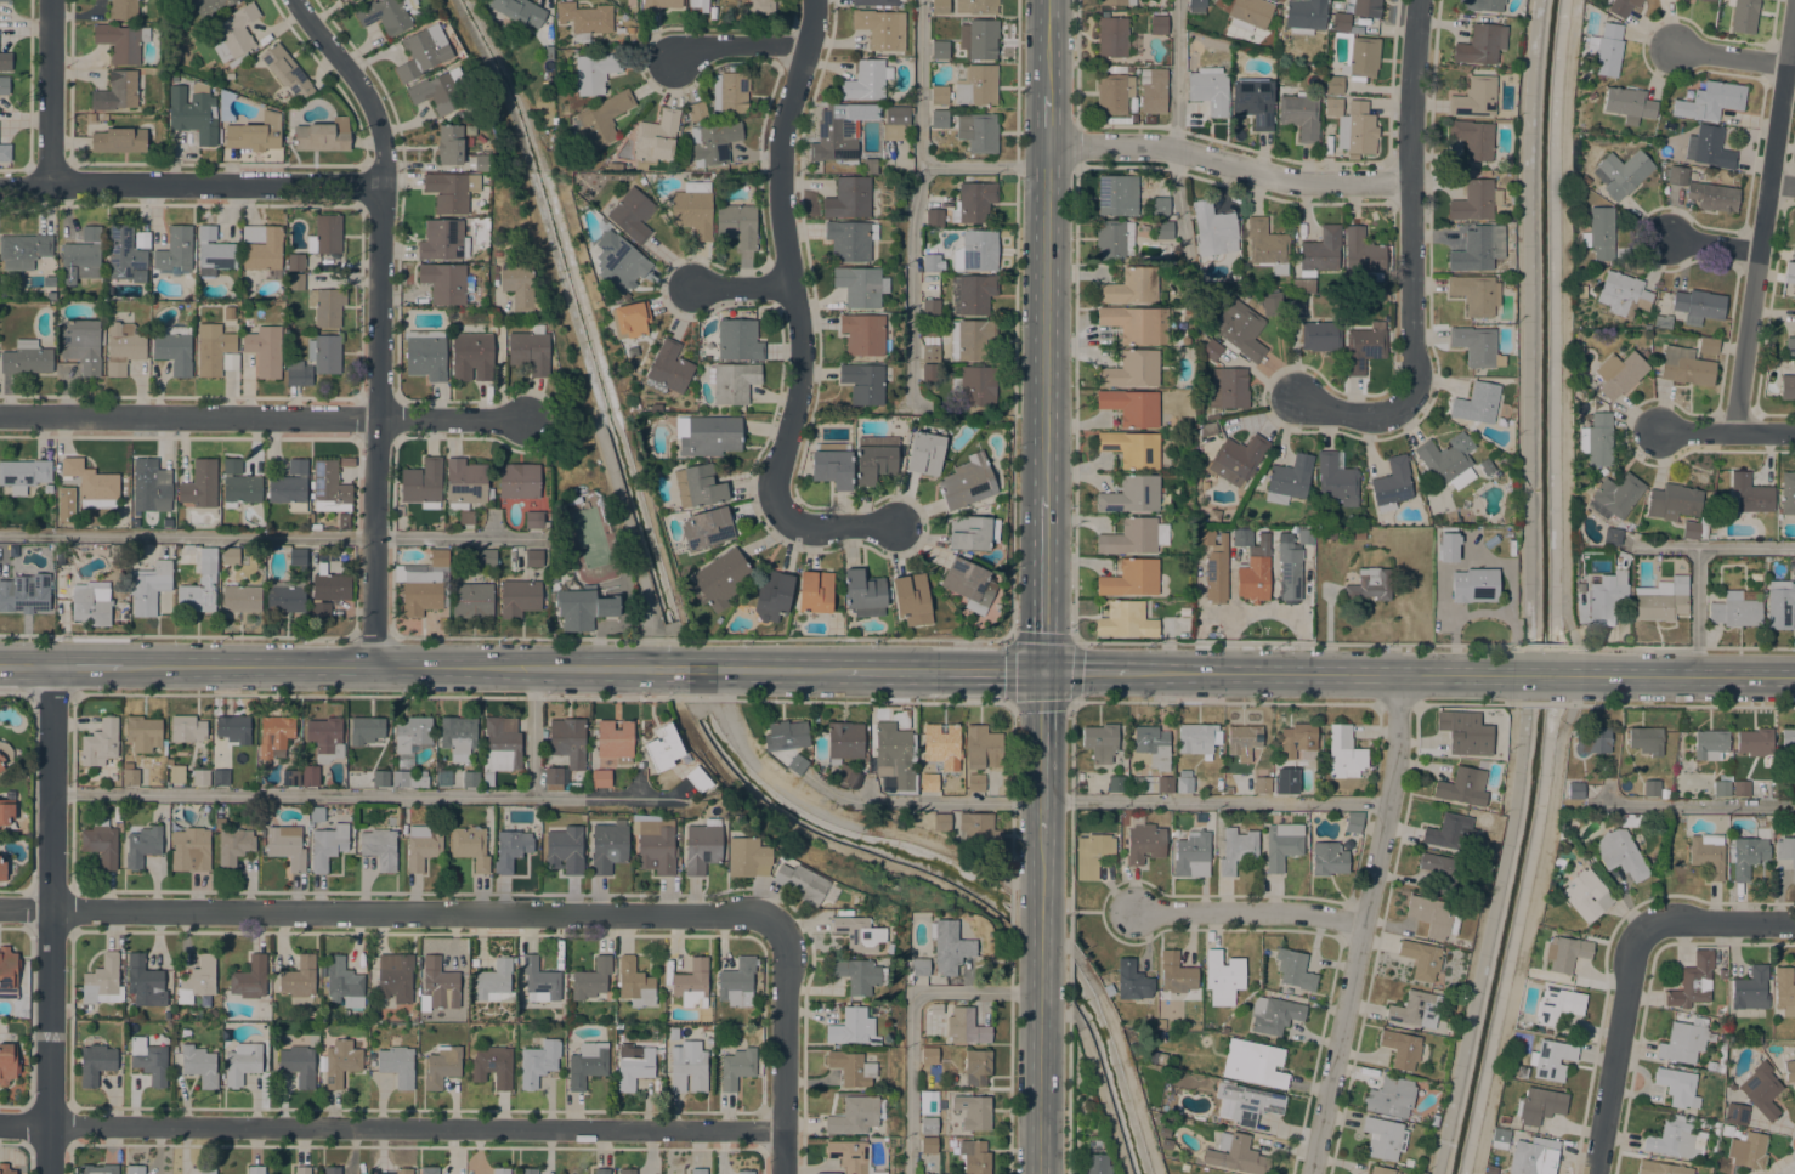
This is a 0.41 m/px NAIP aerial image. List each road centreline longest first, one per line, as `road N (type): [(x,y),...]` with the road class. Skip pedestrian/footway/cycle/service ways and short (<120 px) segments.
road 1 (secondary): [(0,663),(844,671)]
road 2 (residential): [(783,1130),(0,1124)]
road 3 (residential): [(771,926),(749,915),(50,908)]
road 4 (residential): [(813,0),(778,165),(791,280),(809,338),(809,376),(778,504),(814,529),(896,528)]
road 5 (tertiary): [(48,1173),(52,663)]
road 6 (residential): [(1310,1173),(1394,771),(1399,673)]
road 7 (residential): [(1734,433),(1794,5)]
road 8 (residential): [(1410,396),(1411,89),(1421,0)]
road 9 (secondary): [(1127,671),(1521,674)]
road 10 (residential): [(379,421),(0,418)]
road 11 (residential): [(1410,182),(1308,185),(1177,151),(1048,147)]
road 12 (secondary): [(1046,497),(1048,147)]
road 13 (residential): [(380,188),(52,185)]
road 14 (residential): [(783,1173),(783,957),(771,926)]
road 15 (residential): [(1593,1173),(1632,953),(1644,932)]
road 16 (residential): [(373,665),(379,421)]
road 17 (residential): [(379,421),(380,188)]
road 18 (residential): [(1363,924),(1299,912),(1138,911)]
road 19 (secondary): [(1569,674),(1794,676)]
road 20 (residential): [(380,188),(375,117),(292,0)]
road 21 (secondary): [(1039,1173),(1040,962)]
road 22 (secondary): [(844,671),(1043,673)]
road 23 (residential): [(52,185),(52,0)]
road 24 (secondary): [(1043,673),(1046,497)]
road 25 (secondary): [(1042,830),(1043,673)]
road 26 (residential): [(1794,922),(1674,921),(1644,932)]
road 27 (residential): [(379,421),(525,421)]
road 28 (residential): [(806,46),(695,47),(670,59)]
road 29 (residential): [(1794,433),(1660,431)]
road 30 (residential): [(1410,396),(1389,412),(1353,414),(1295,398)]

